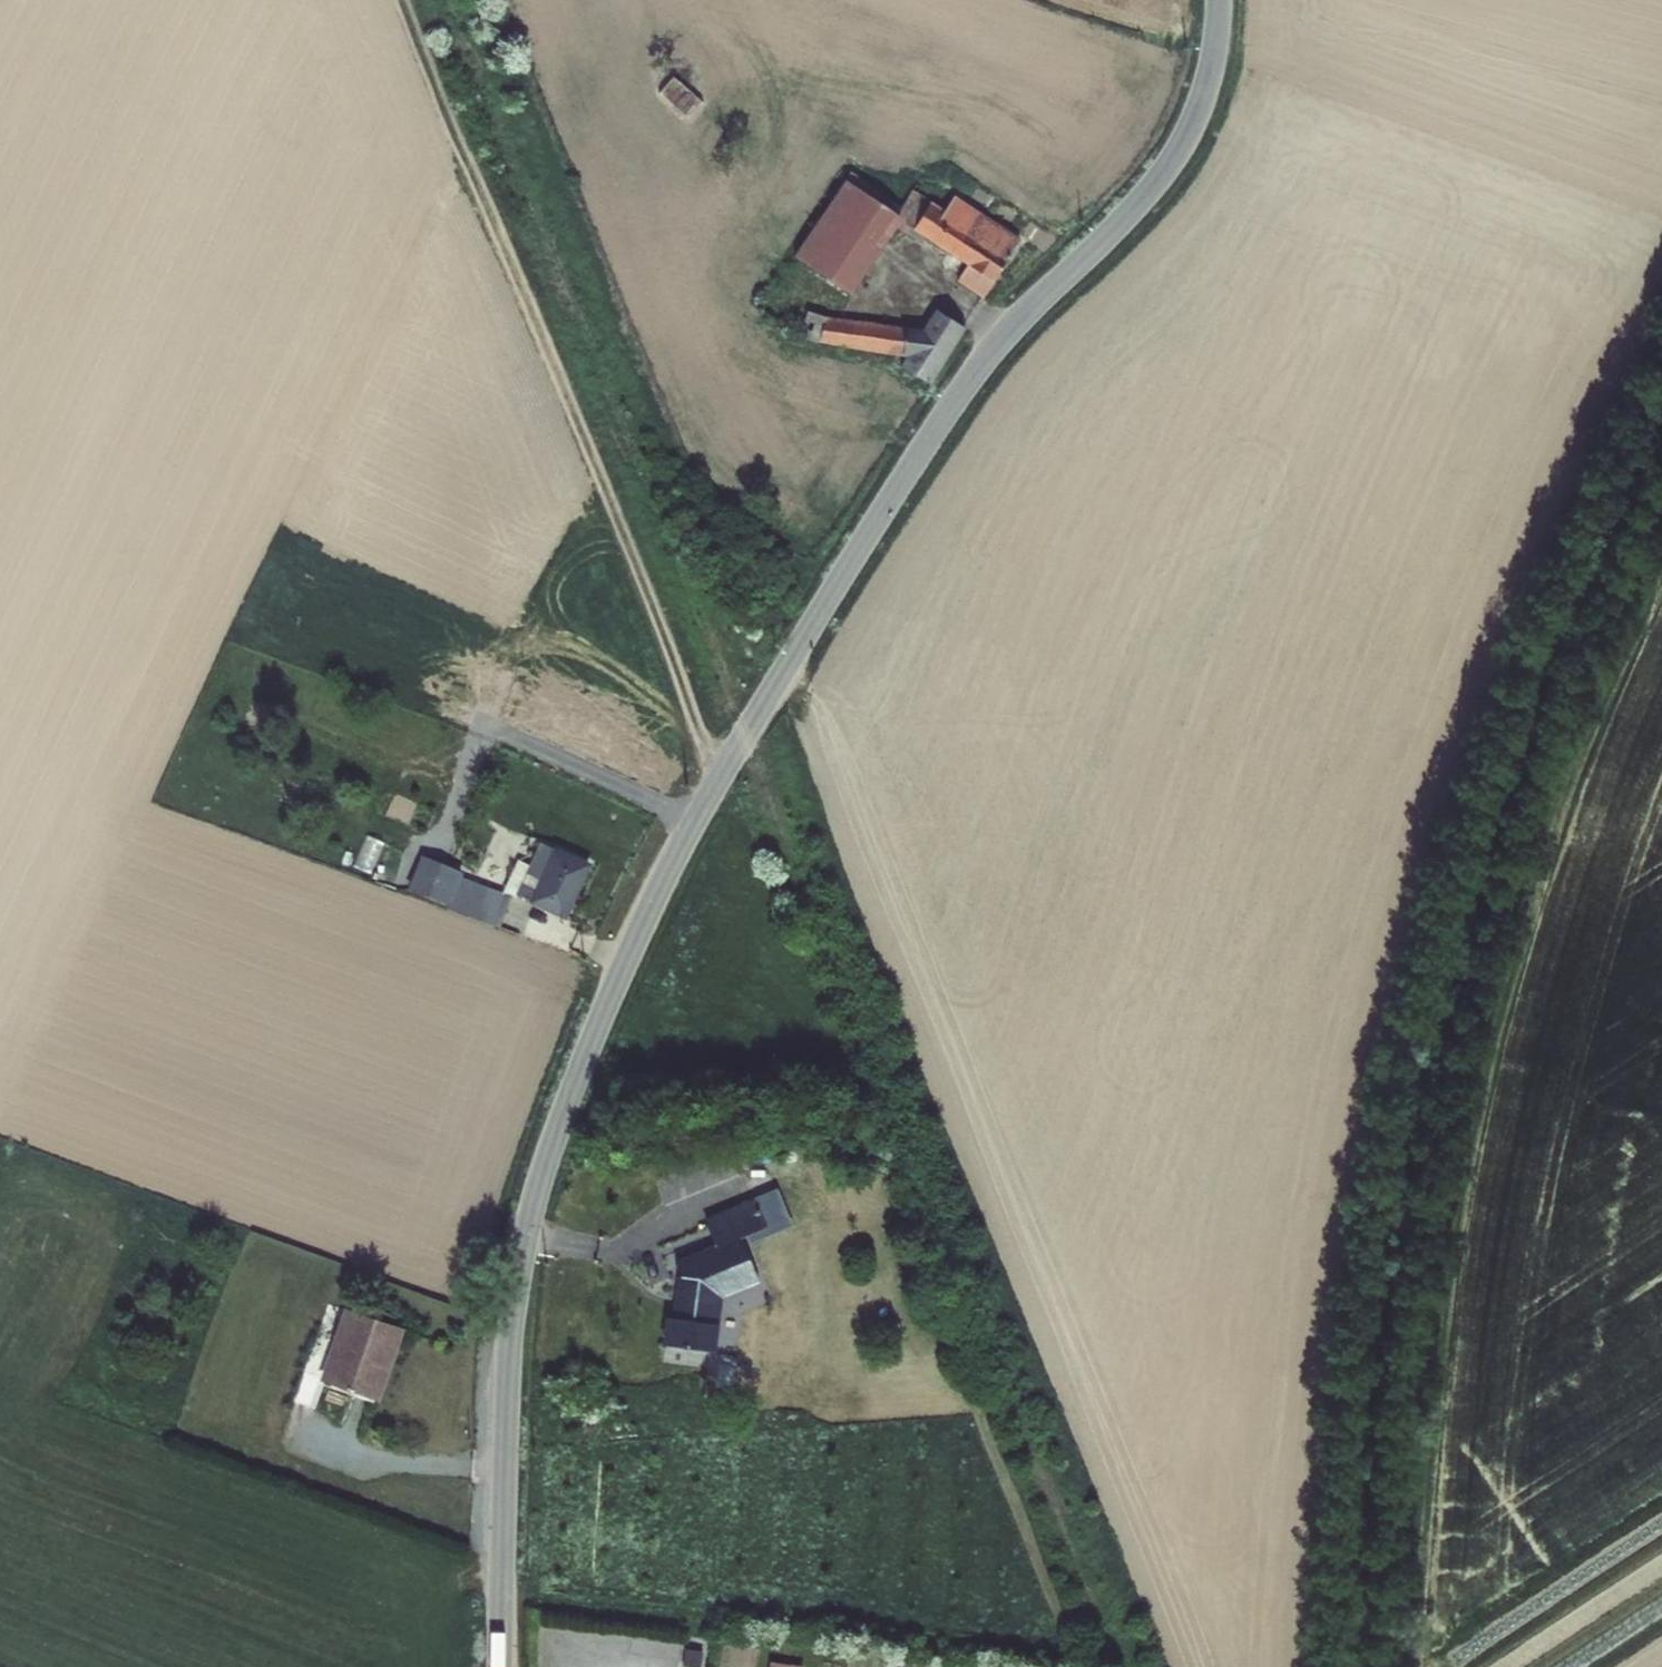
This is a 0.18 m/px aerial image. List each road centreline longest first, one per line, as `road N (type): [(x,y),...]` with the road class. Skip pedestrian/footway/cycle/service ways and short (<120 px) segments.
road 1 (tertiary): [(500,1666),(521,1263),(543,1171),(607,1001),(670,865),(743,735),(932,431),(1004,332),(1139,199),(1176,150),(1208,77),(1217,0)]
road 2 (track): [(1403,1666),(1454,1250),(1531,895),(1661,603)]

